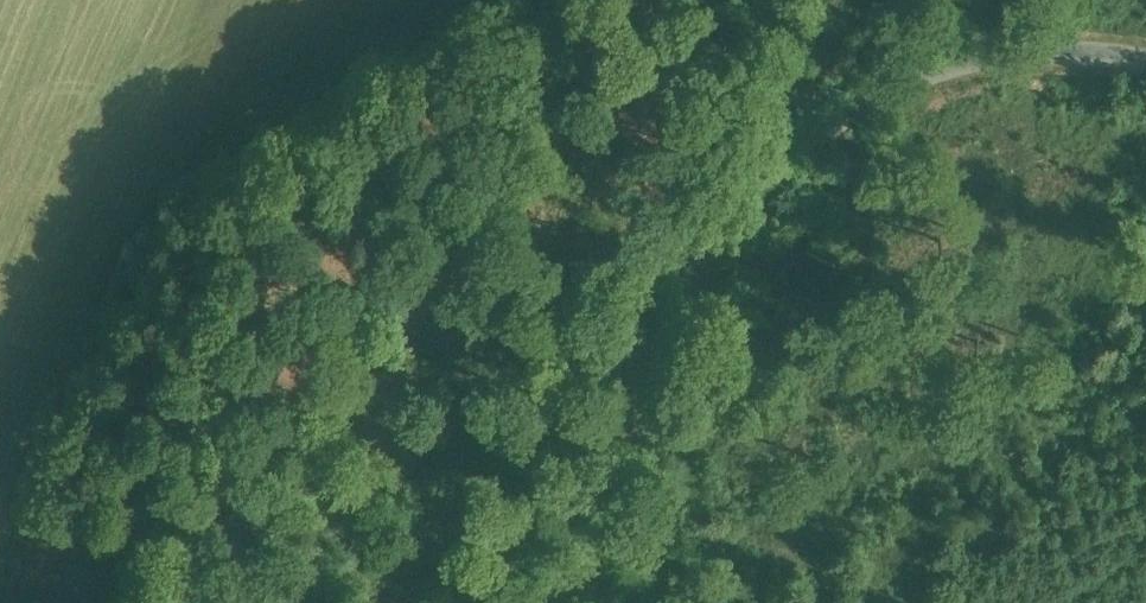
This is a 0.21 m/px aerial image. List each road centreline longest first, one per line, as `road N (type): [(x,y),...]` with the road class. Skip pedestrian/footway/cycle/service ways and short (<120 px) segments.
road 1 (unclassified): [(1145,70),(1064,58),(957,58),(857,90),(768,155),(708,245),(567,602)]

